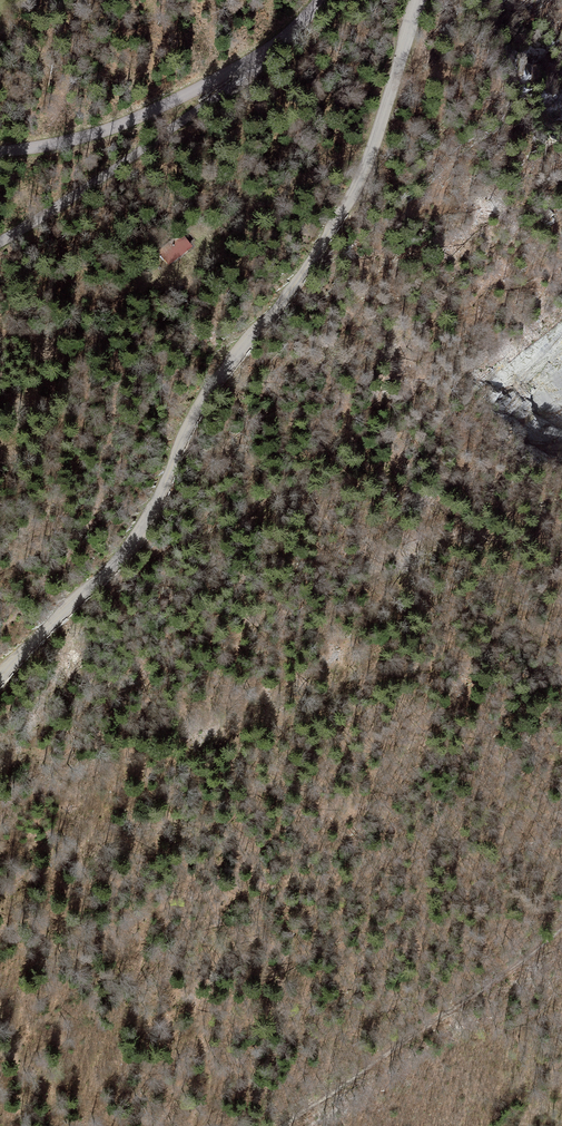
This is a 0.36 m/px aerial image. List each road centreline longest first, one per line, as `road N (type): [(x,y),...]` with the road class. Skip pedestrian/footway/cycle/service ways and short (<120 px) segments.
road 1 (tertiary): [(0,691),(127,552),(200,404),(351,199),(417,0)]
road 2 (track): [(285,1125),(561,928)]
road 3 (unclassified): [(0,242),(241,81),(272,48)]
road 4 (tertiary): [(272,48),(113,127),(0,150)]

